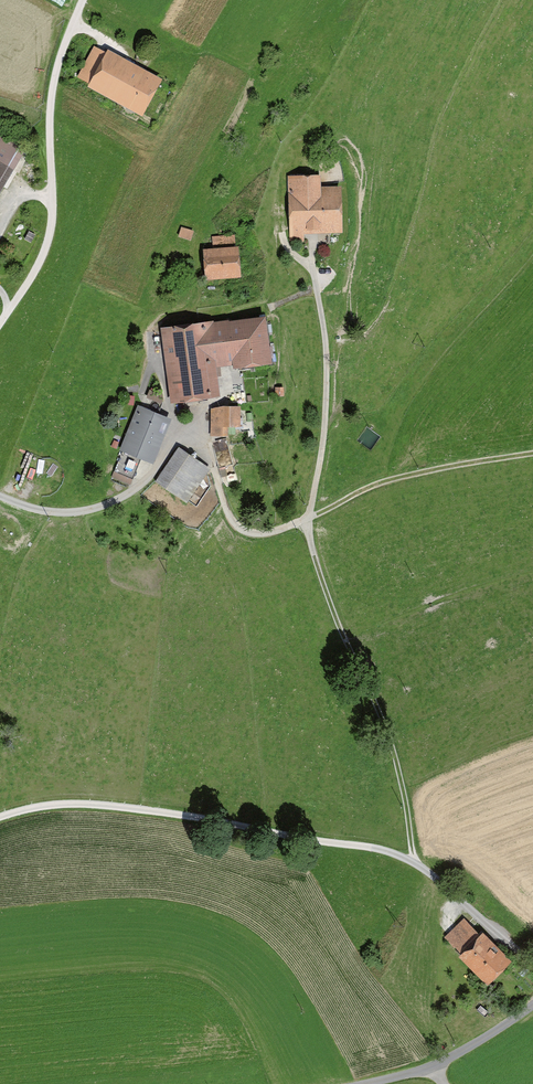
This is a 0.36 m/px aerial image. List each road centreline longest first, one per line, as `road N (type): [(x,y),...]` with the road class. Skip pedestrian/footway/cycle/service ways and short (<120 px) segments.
road 1 (track): [(304,521),(323,587),(386,726),(415,864)]
road 2 (unclassified): [(532,999),(431,1066),(354,1083)]

